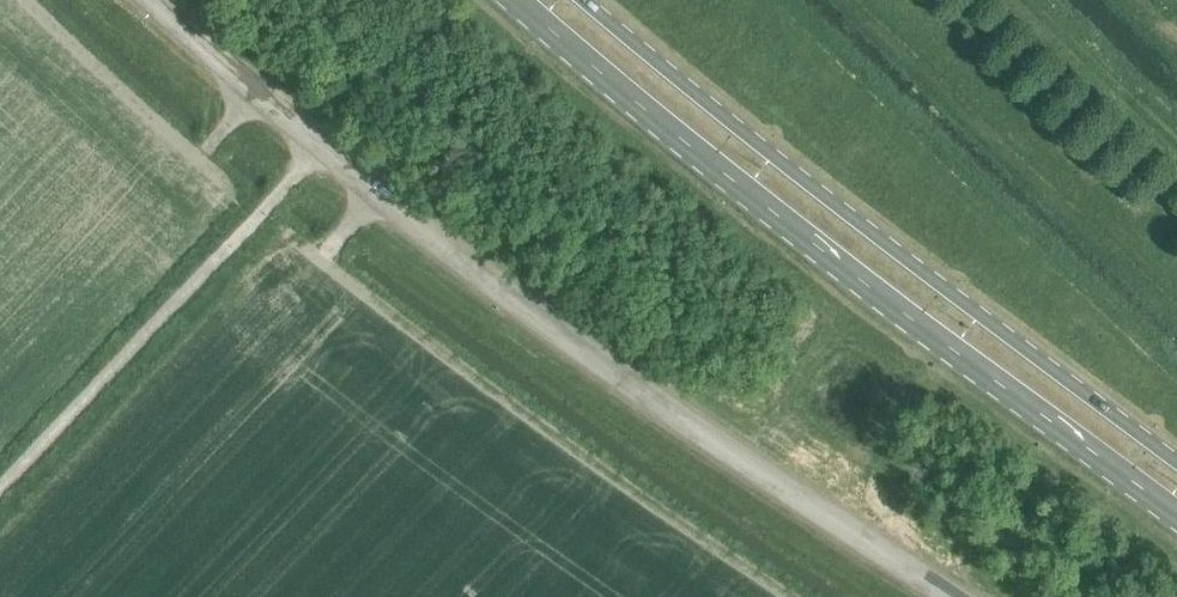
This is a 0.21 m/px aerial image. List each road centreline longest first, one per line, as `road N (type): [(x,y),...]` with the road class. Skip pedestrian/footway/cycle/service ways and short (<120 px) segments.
road 1 (unclassified): [(950,596),(490,283),(153,0)]
road 2 (primary): [(506,0),(725,183),(1176,526)]
road 3 (primary): [(1176,464),(583,0)]
road 4 (track): [(0,490),(320,147)]

